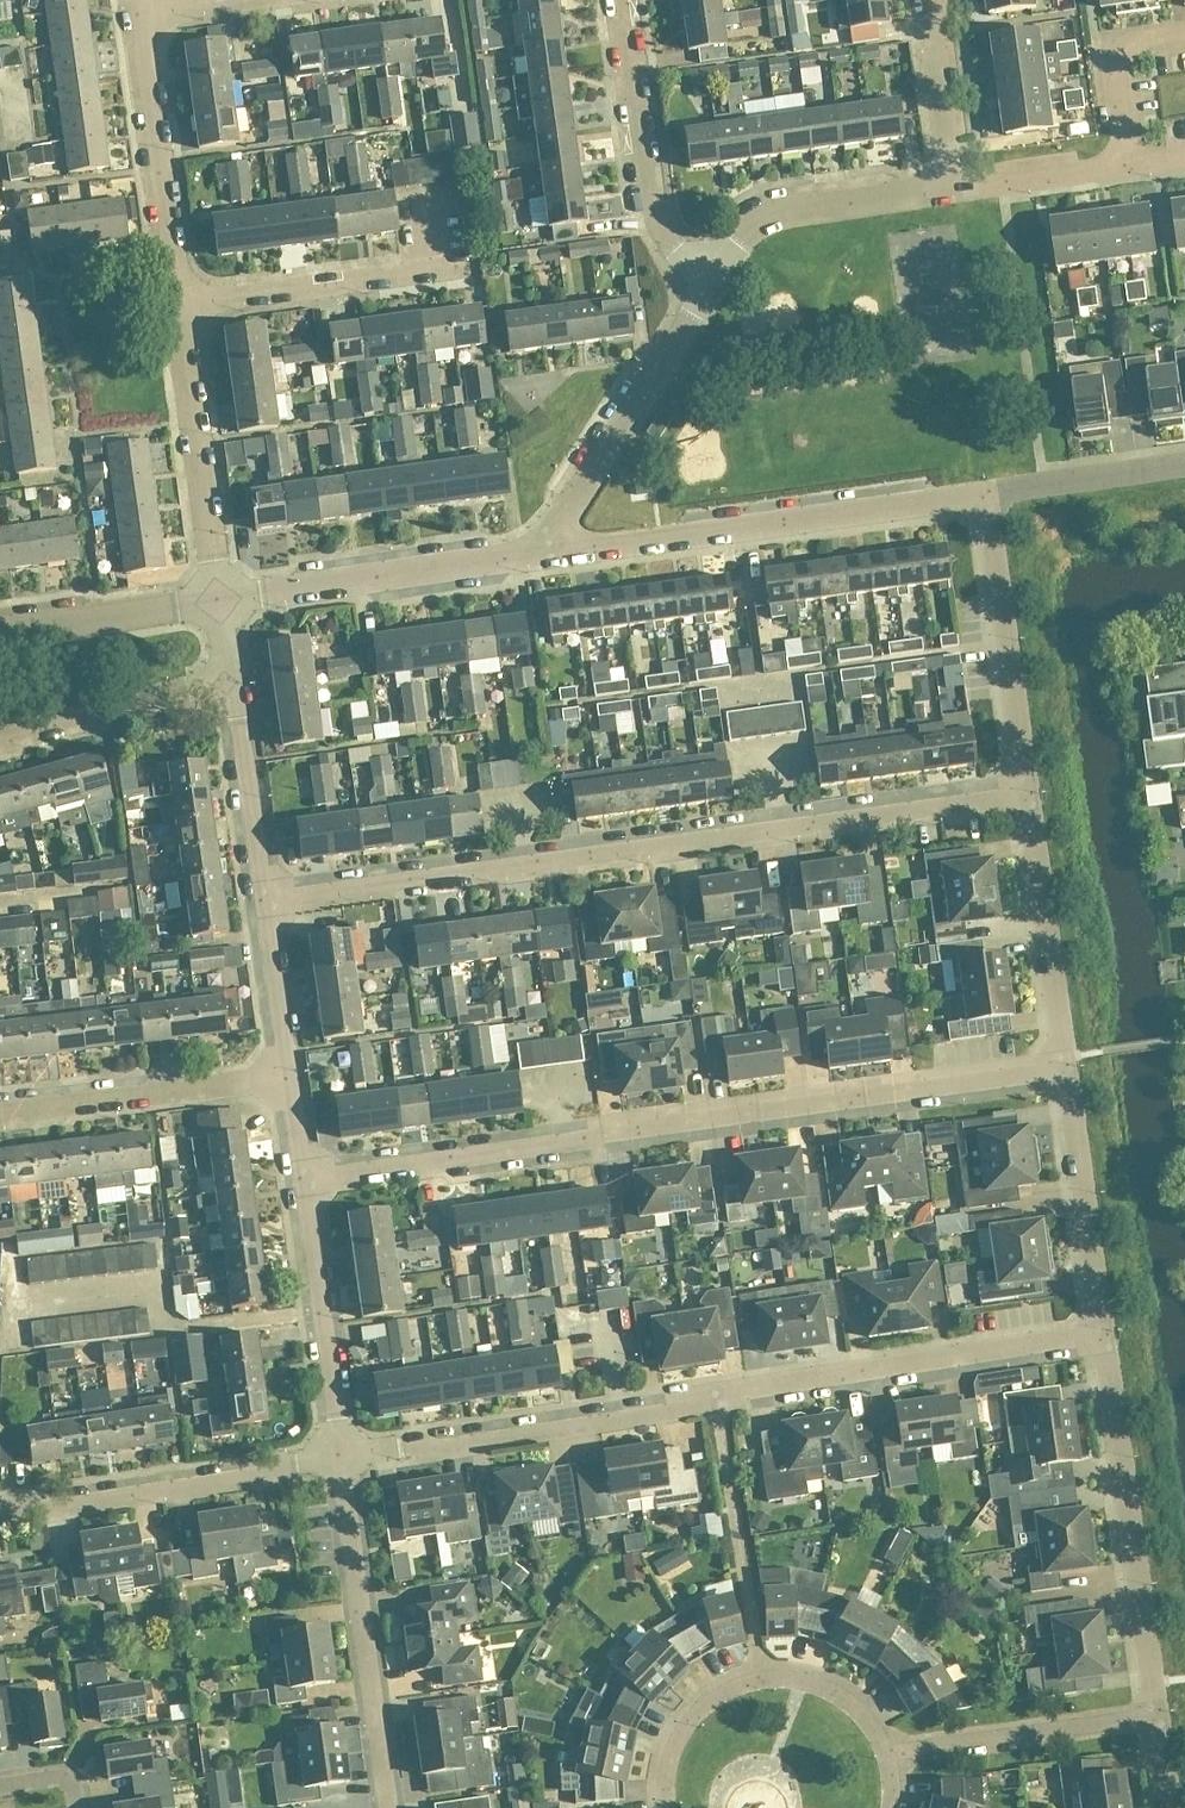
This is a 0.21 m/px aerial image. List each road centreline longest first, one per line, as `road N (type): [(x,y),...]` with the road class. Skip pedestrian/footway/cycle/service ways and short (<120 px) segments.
road 1 (residential): [(259,904),(1025,794)]
road 2 (residential): [(298,1179),(1064,1070)]
road 3 (residential): [(983,502),(558,556)]
road 4 (residential): [(713,1395),(1102,1336)]
road 5 (residential): [(1156,1720),(1102,1336)]
road 6 (residential): [(337,1457),(713,1395)]
road 7 (residential): [(387,1807),(337,1457)]
road 8 (residential): [(216,604),(558,556)]
road 9 (residential): [(0,1511),(337,1457)]
road 10 (residential): [(558,556),(556,531),(711,283)]
road 11 (residential): [(711,283),(659,233),(623,0)]
road 12 (residential): [(216,604),(174,306)]
road 13 (residential): [(1025,794),(983,502)]
road 14 (residential): [(713,1395),(761,1683)]
road 15 (residential): [(174,306),(133,18)]
road 16 (residential): [(0,1114),(284,1078)]
road 17 (residential): [(174,306),(453,269)]
road 18 (residential): [(337,1457),(298,1179)]
road 19 (residential): [(1064,1070),(1025,794)]
road 20 (residential): [(1156,1720),(883,1759)]
road 21 (residential): [(1102,1336),(1064,1070)]
road 22 (residential): [(711,283),(743,231),(781,216),(940,193)]
road 23 (residential): [(0,742),(227,679)]
road 24 (residential): [(259,904),(227,679)]
road 25 (residential): [(0,635),(216,604)]
road 26 (residential): [(1184,470),(983,502)]
road 27 (residential): [(940,193),(923,0)]
road 28 (residential): [(1127,163),(940,193)]
road 29 (residential): [(284,1078),(259,904)]
road 30 (residential): [(1184,35),(1148,40),(1123,55),(1115,77),(1127,163)]
road 31 (residential): [(761,1683),(710,1704),(690,1722),(665,1773),(664,1807)]
road 32 (residential): [(883,1759),(854,1712),(824,1692),(761,1683)]
road 33 (residential): [(133,18),(256,0)]

